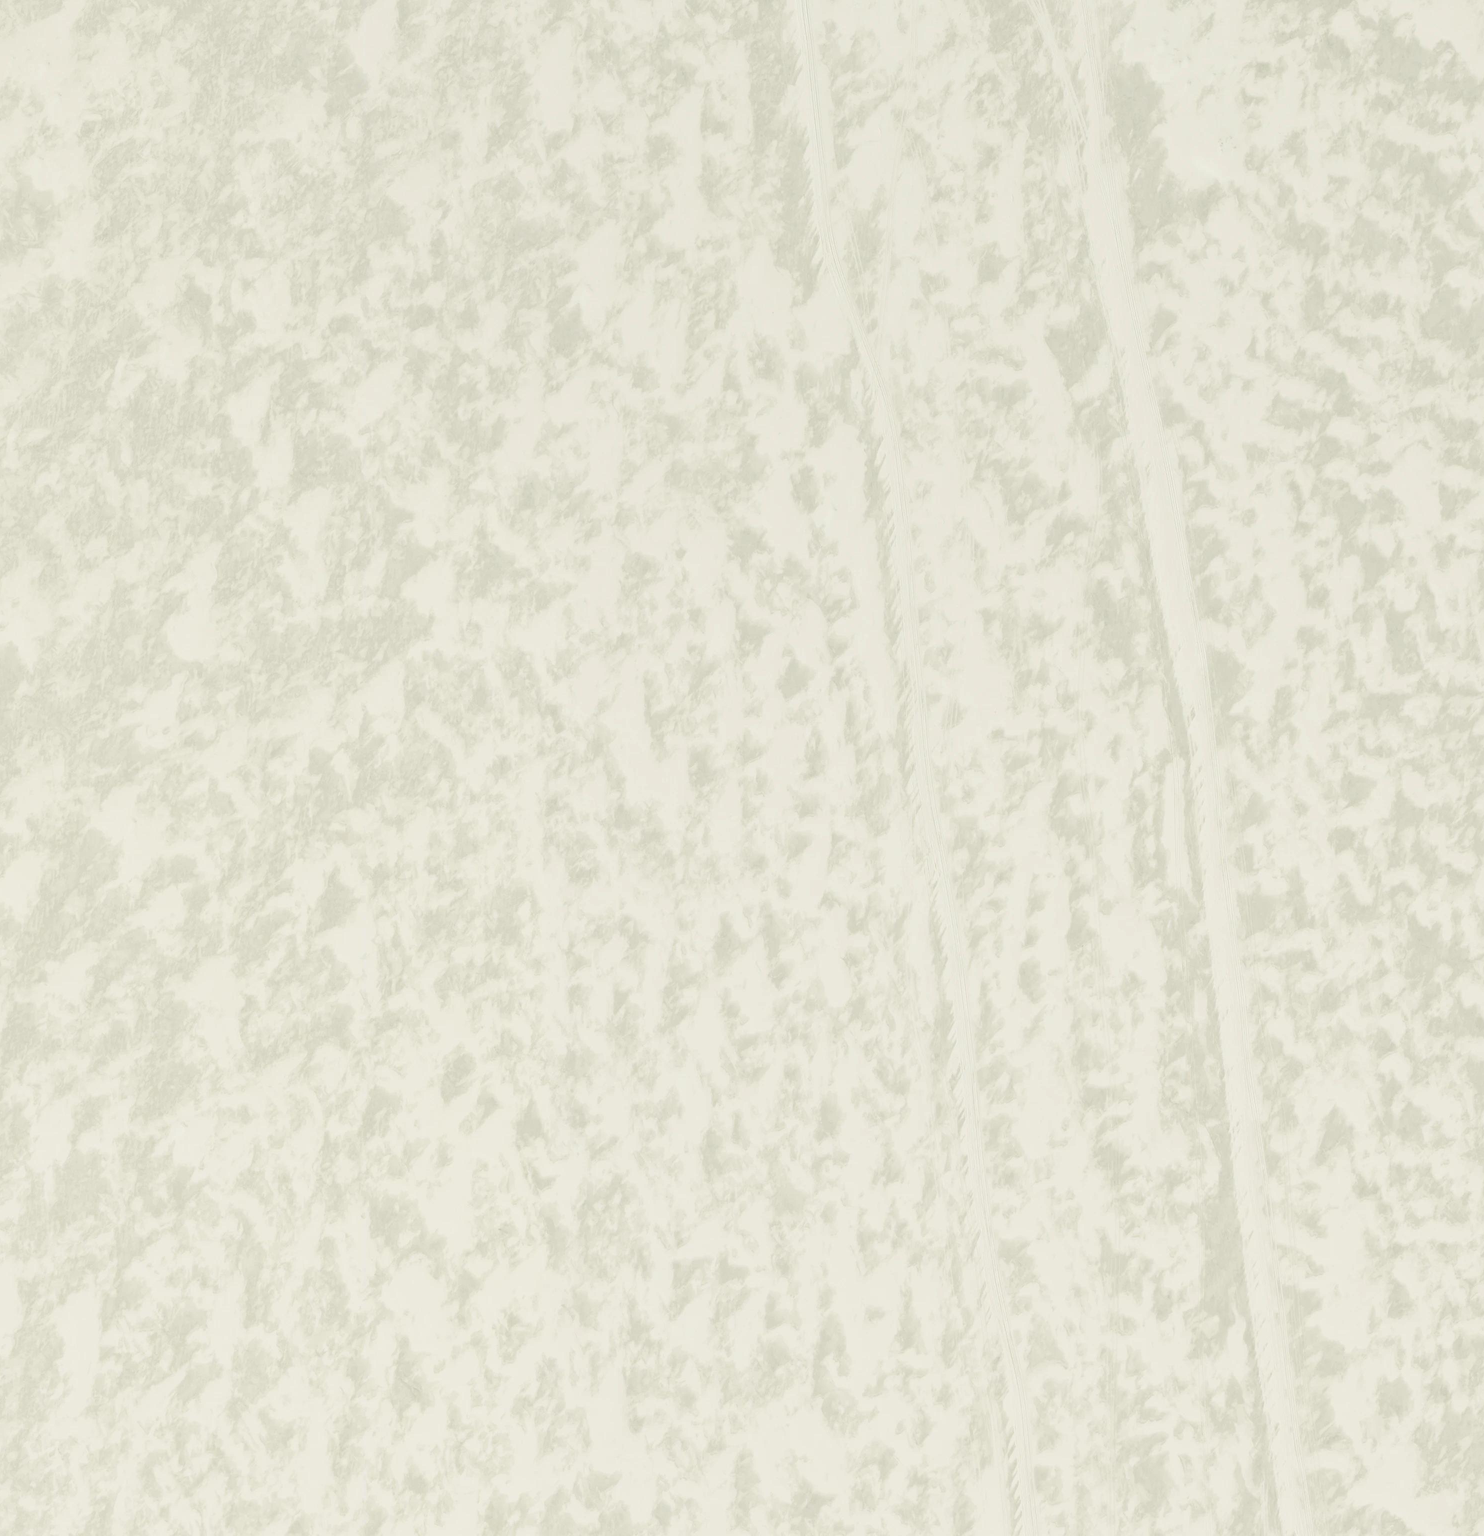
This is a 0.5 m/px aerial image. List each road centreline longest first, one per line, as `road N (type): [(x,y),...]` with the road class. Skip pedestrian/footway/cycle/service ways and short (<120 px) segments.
road 1 (track): [(1465,1535),(1374,0)]

